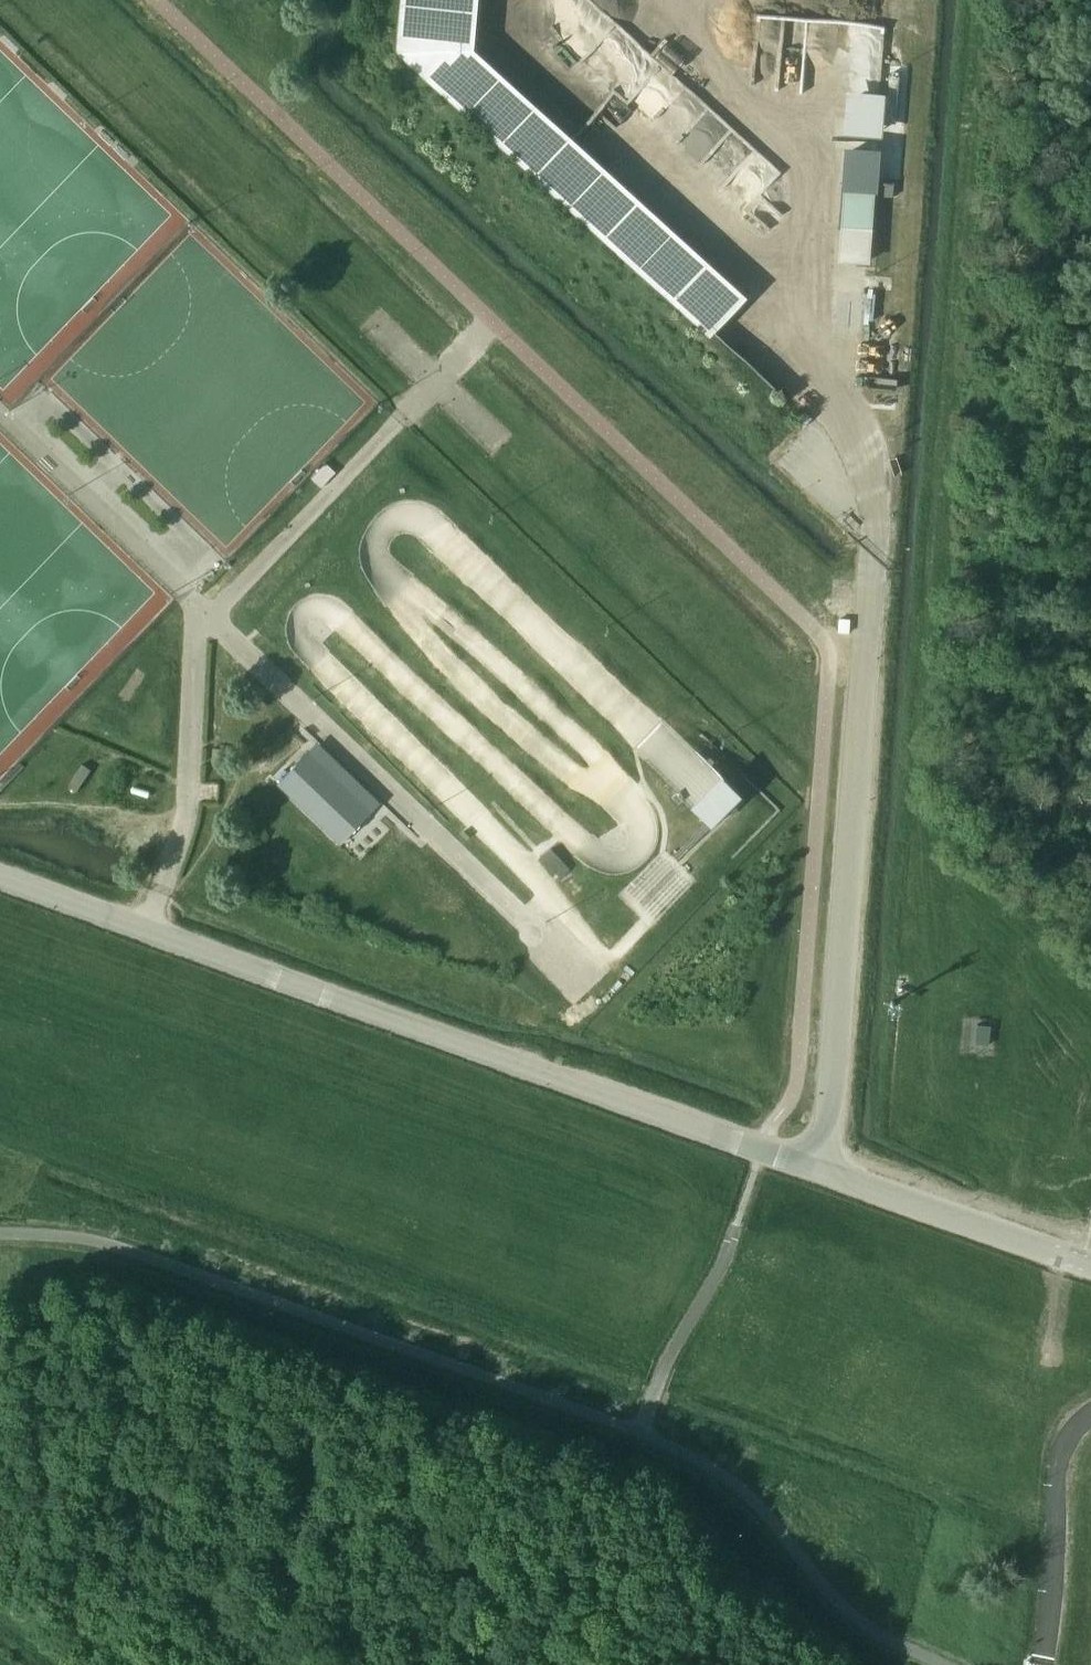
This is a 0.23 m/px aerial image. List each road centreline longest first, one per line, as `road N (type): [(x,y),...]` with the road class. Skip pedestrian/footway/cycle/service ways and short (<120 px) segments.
road 1 (unclassified): [(1090,1260),(0,875)]

